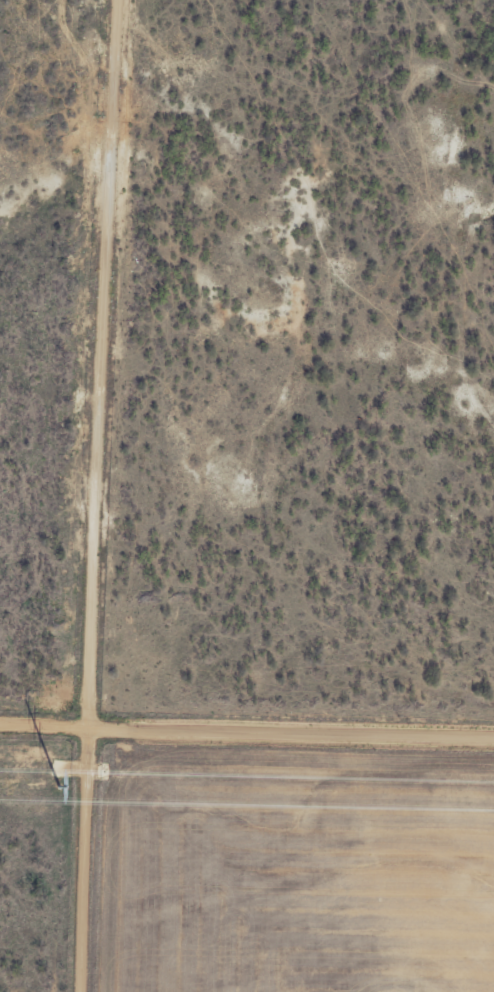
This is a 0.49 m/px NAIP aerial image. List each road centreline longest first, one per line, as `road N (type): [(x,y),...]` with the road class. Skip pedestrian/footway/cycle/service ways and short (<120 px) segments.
road 1 (residential): [(85,991),(121,0)]
road 2 (residential): [(493,733),(0,724)]

